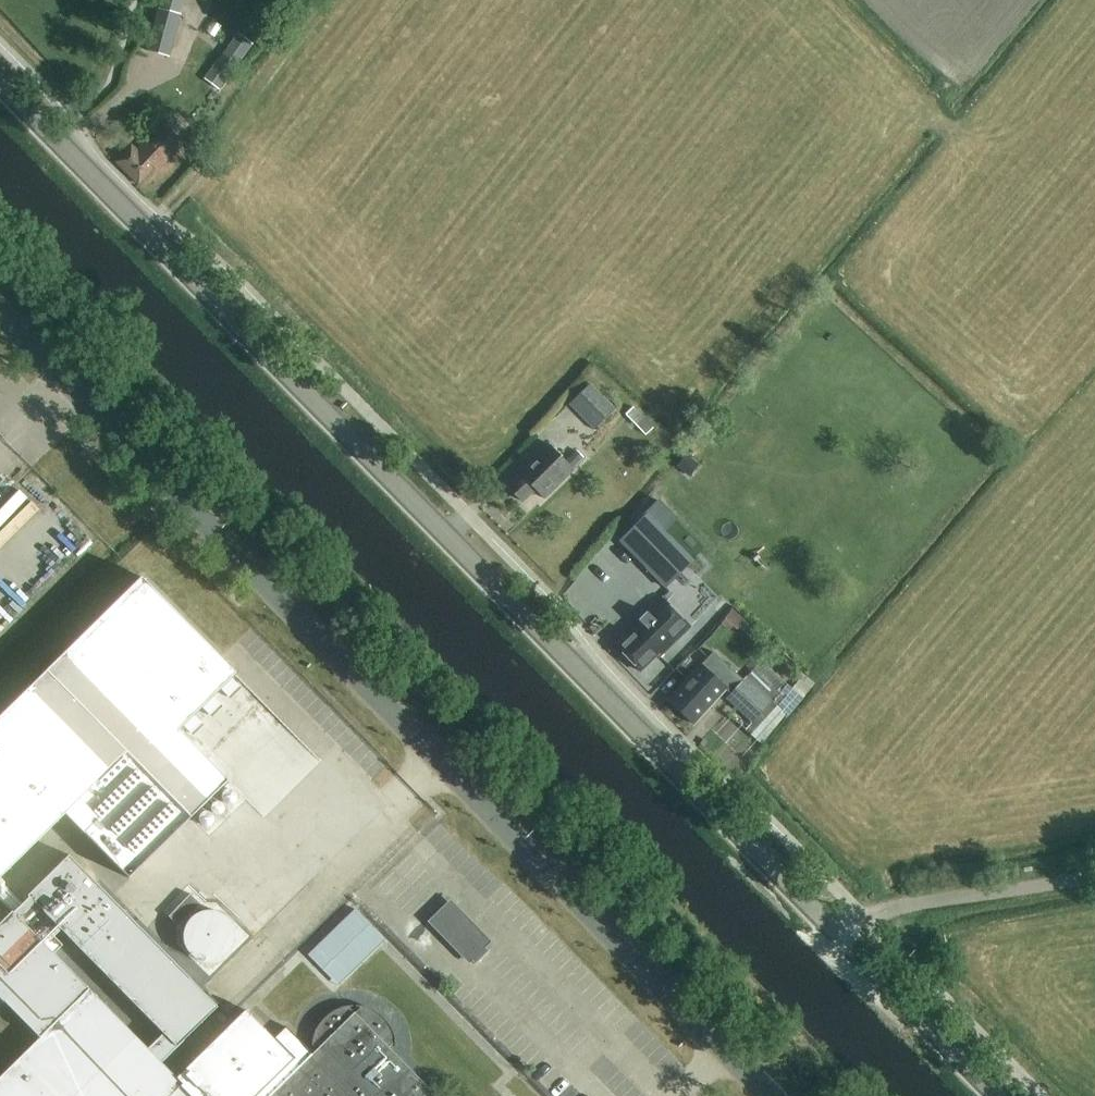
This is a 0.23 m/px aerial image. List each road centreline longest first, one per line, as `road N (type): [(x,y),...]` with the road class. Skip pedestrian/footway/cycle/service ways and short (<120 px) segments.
road 1 (secondary): [(840,940),(0,86)]
road 2 (unclassified): [(770,1095),(0,313)]
road 3 (unclassified): [(1094,875),(865,916),(840,940)]
road 4 (secondary): [(994,1095),(840,940)]

